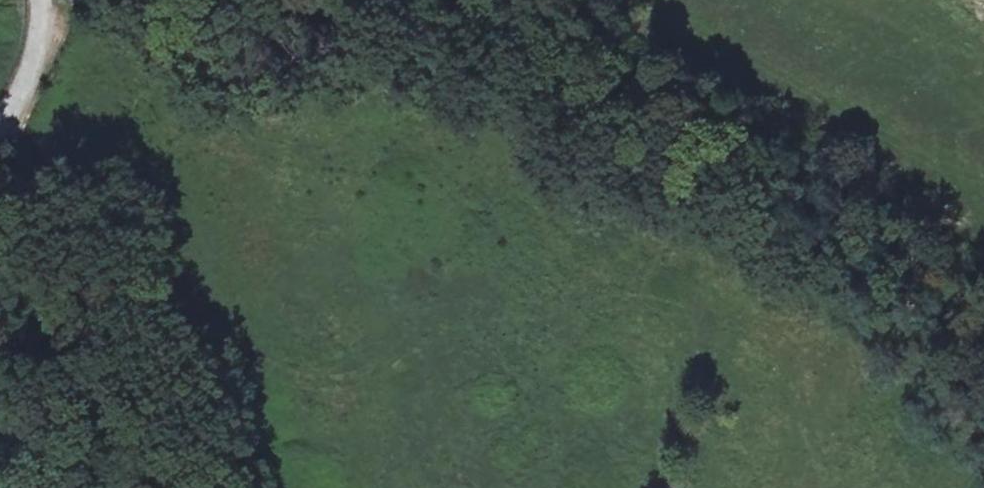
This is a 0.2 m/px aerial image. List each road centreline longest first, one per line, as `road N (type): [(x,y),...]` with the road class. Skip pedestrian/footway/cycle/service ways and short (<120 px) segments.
road 1 (track): [(0,155),(15,184),(117,306),(171,405),(196,487)]
road 2 (unclassified): [(0,126),(33,73),(44,0)]

